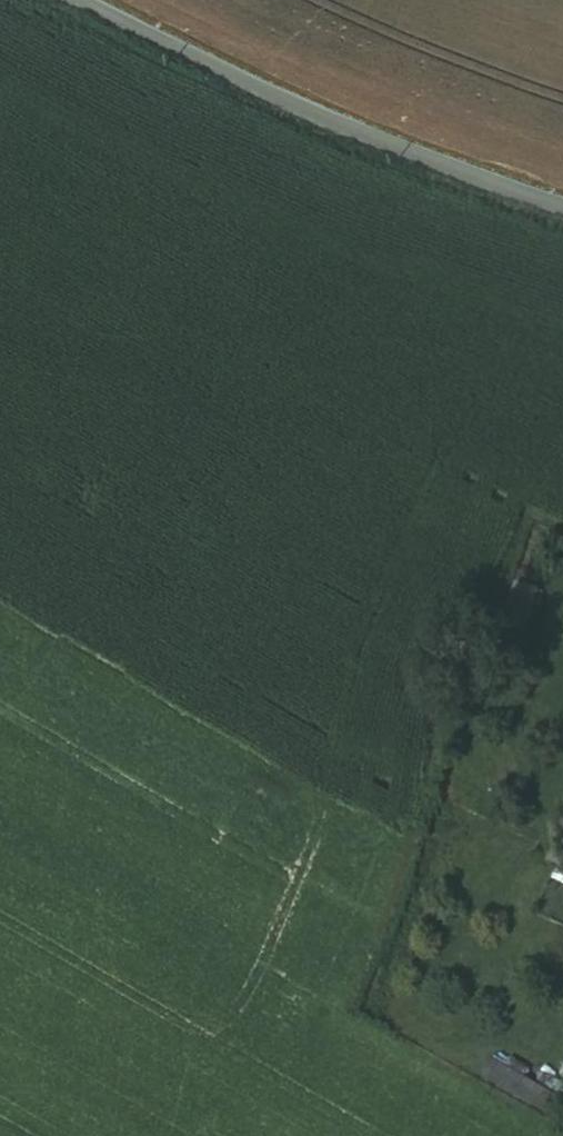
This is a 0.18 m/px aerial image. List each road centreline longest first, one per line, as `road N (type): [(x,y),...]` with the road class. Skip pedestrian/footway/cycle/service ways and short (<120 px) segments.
road 1 (unclassified): [(562,201),(298,103),(85,0)]

